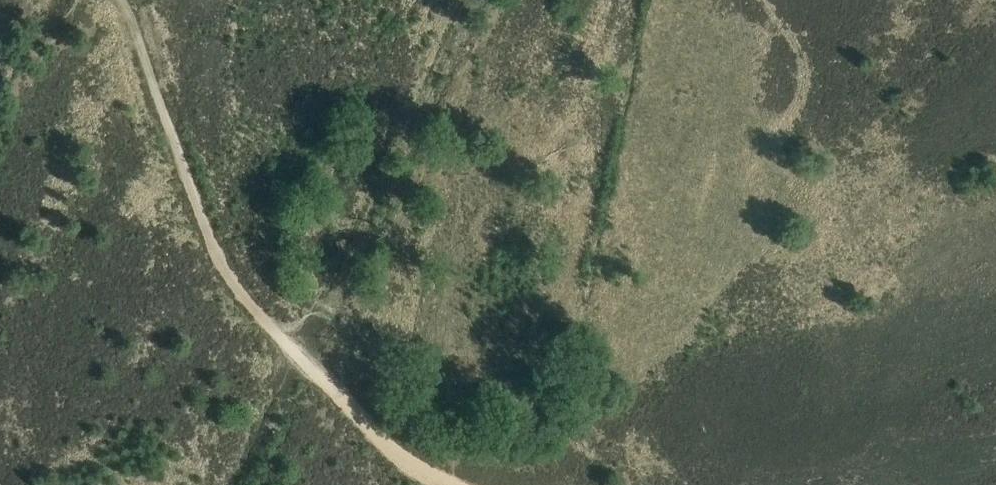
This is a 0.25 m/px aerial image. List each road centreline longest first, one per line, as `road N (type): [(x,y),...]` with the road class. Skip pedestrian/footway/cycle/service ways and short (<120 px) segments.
road 1 (track): [(121,0),(224,269),(296,353),(403,460),(441,484)]

